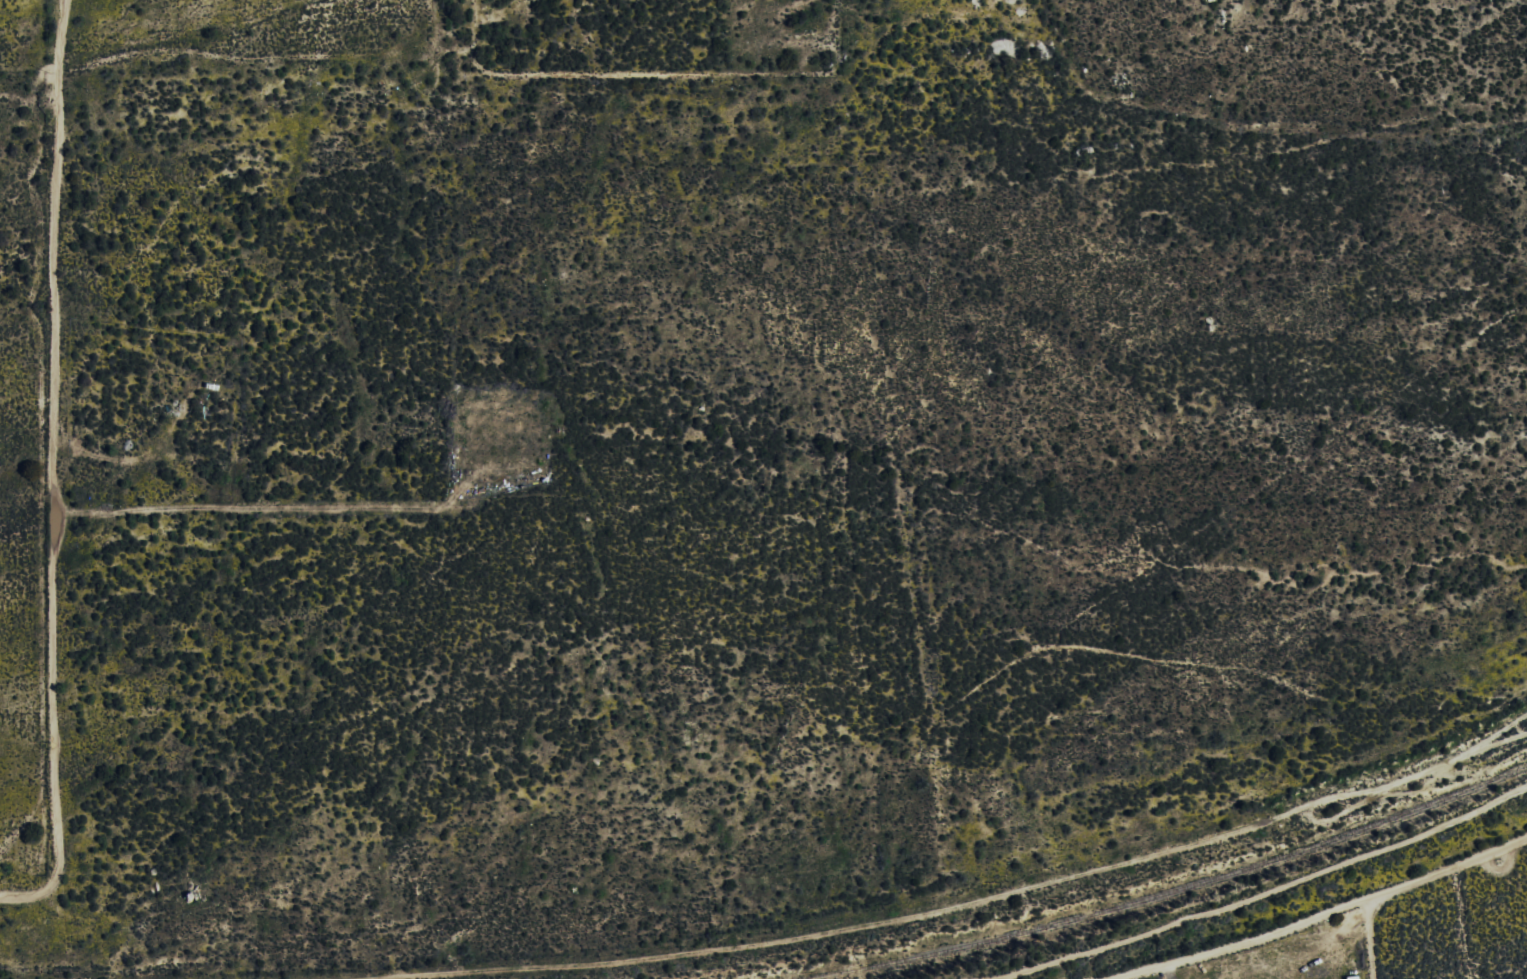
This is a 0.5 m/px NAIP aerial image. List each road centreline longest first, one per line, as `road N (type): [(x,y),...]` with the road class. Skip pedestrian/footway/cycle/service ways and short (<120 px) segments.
road 1 (residential): [(0,887),(24,878),(49,835),(54,0)]
road 2 (residential): [(1113,978),(1322,916),(1526,838)]

